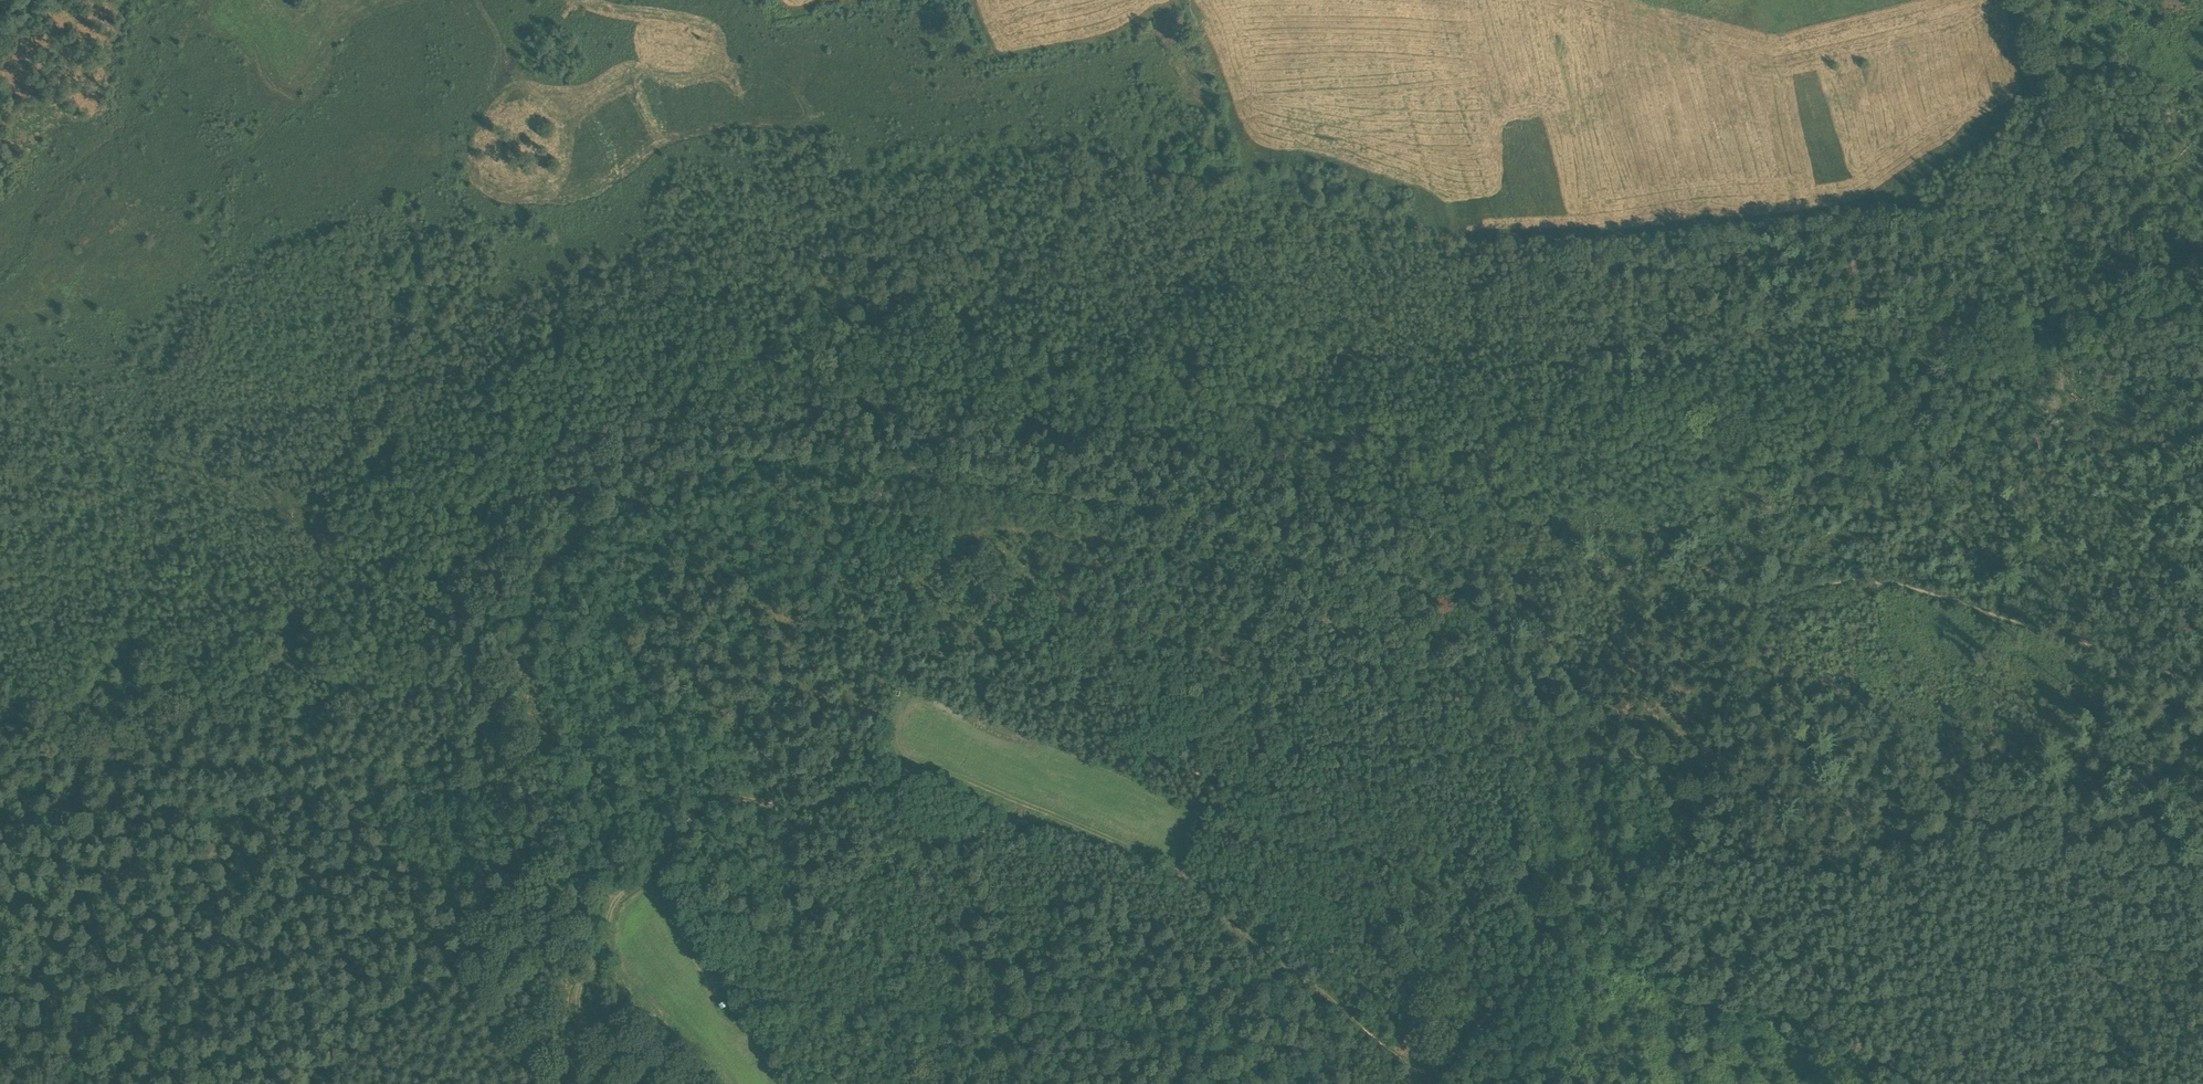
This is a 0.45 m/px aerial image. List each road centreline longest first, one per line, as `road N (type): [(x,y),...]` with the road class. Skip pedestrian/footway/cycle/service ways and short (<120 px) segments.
road 1 (track): [(614,1083),(579,993),(601,955),(613,899),(661,860),(702,805),(742,800),(797,809),(911,776),(1185,884),(1240,946),(1280,966),(1425,1083)]
road 2 (track): [(1701,814),(1509,991),(1431,1083)]

